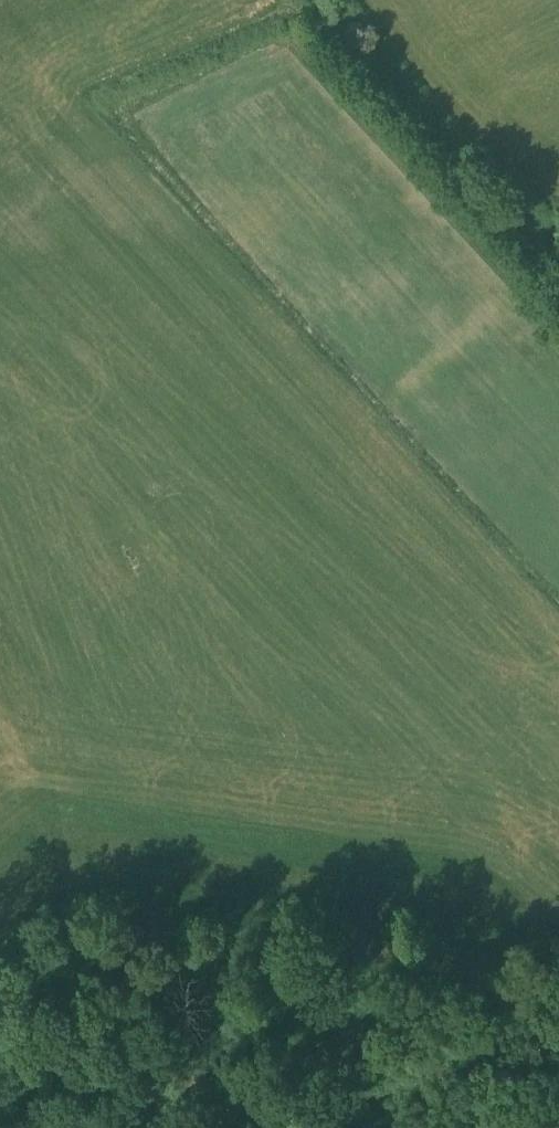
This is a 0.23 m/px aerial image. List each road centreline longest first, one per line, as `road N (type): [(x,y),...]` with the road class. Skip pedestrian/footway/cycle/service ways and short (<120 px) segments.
road 1 (track): [(297,0),(469,188),(558,271)]

